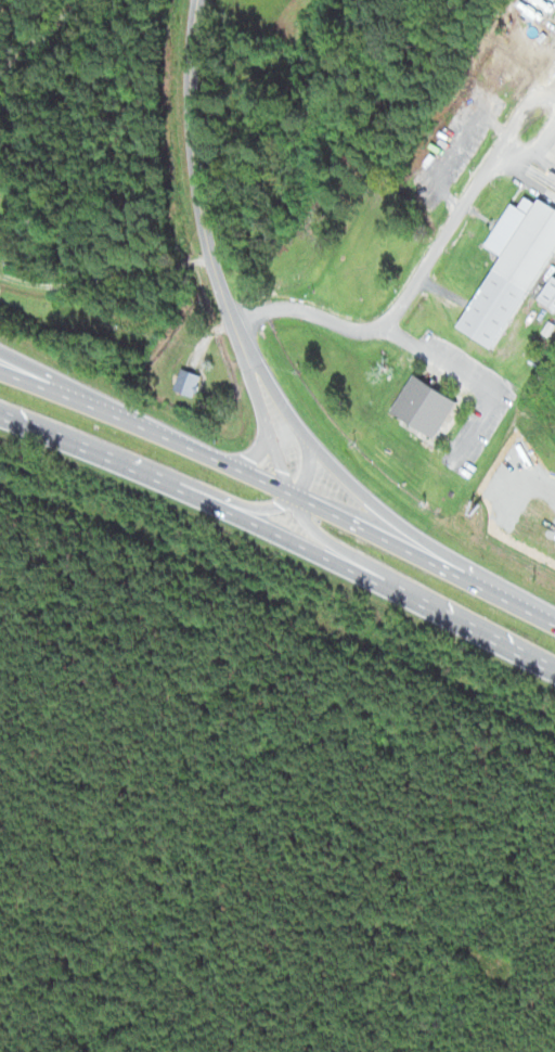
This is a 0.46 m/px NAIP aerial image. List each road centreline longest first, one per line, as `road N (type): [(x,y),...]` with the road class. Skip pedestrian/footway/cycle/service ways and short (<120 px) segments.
road 1 (trunk): [(0,418),(299,543),(554,674)]
road 2 (trunk): [(554,625),(152,431)]
road 3 (residential): [(251,357),(211,264),(197,196),(190,118),(197,0)]
road 4 (trunk): [(554,623),(415,535),(306,434)]
road 5 (residential): [(251,357),(305,516),(382,583)]
road 6 (primary): [(152,431),(0,353)]
road 7 (residential): [(201,499),(243,511),(279,506),(305,484),(306,434)]
road 8 (trunk): [(152,431),(0,370)]

